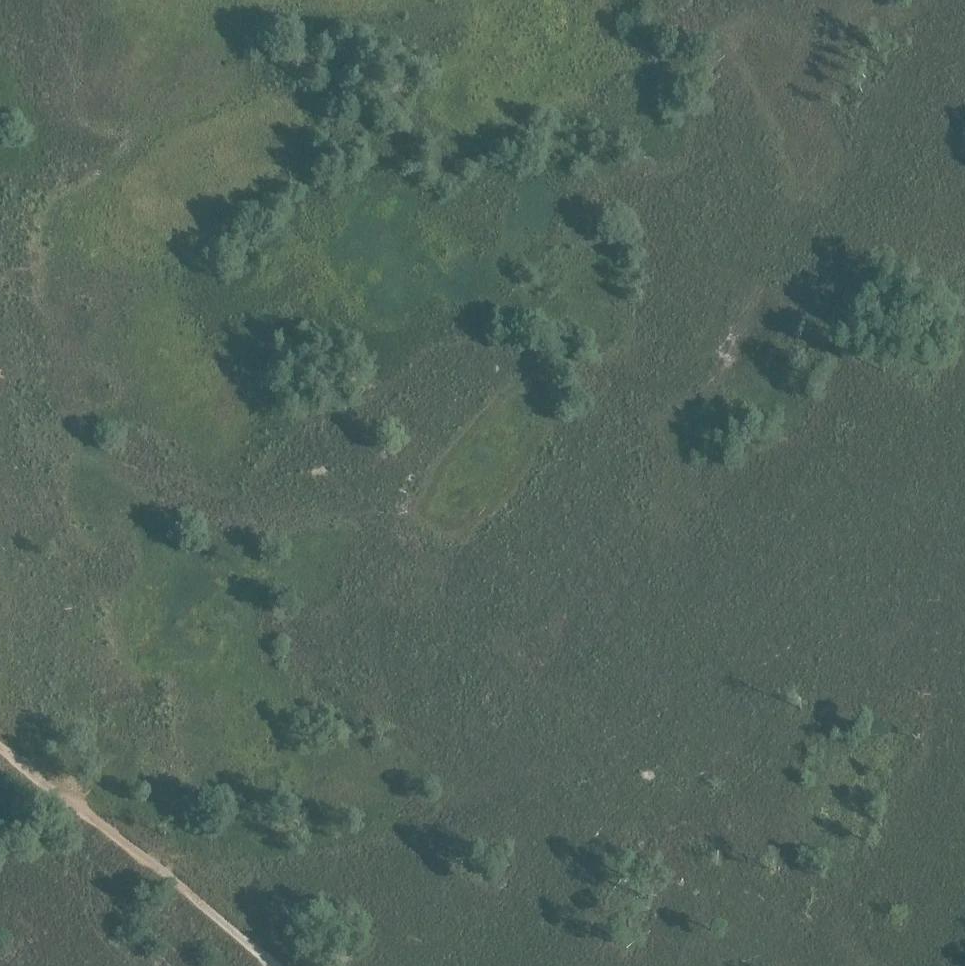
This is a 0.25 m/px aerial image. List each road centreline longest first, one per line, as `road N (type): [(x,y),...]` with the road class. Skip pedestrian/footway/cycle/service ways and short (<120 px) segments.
road 1 (track): [(270,965),(0,749)]

